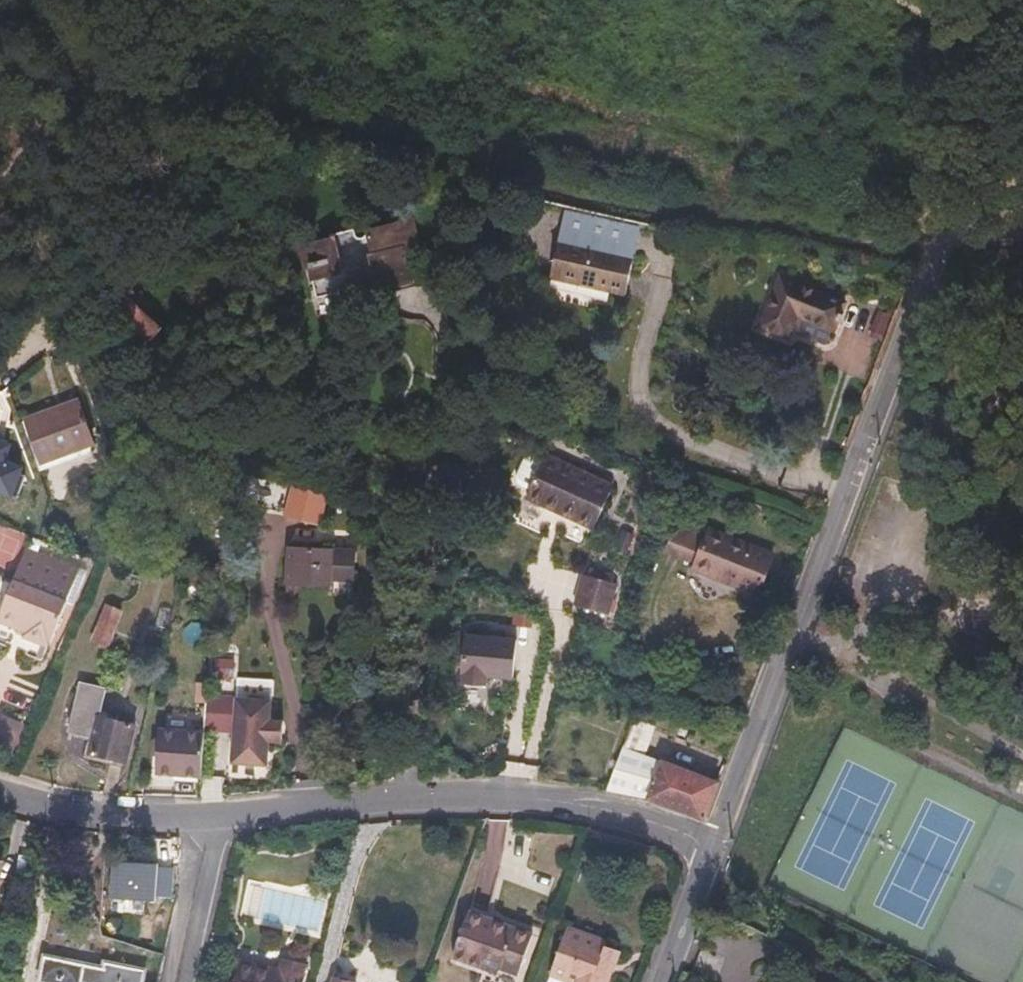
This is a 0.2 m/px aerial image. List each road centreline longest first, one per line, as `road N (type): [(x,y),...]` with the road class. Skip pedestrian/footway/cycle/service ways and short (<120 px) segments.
road 1 (residential): [(1022,239),(981,239),(932,263),(710,849)]
road 2 (residential): [(0,793),(110,819),(520,797),(637,817),(710,849)]
road 3 (residential): [(710,849),(664,981)]

